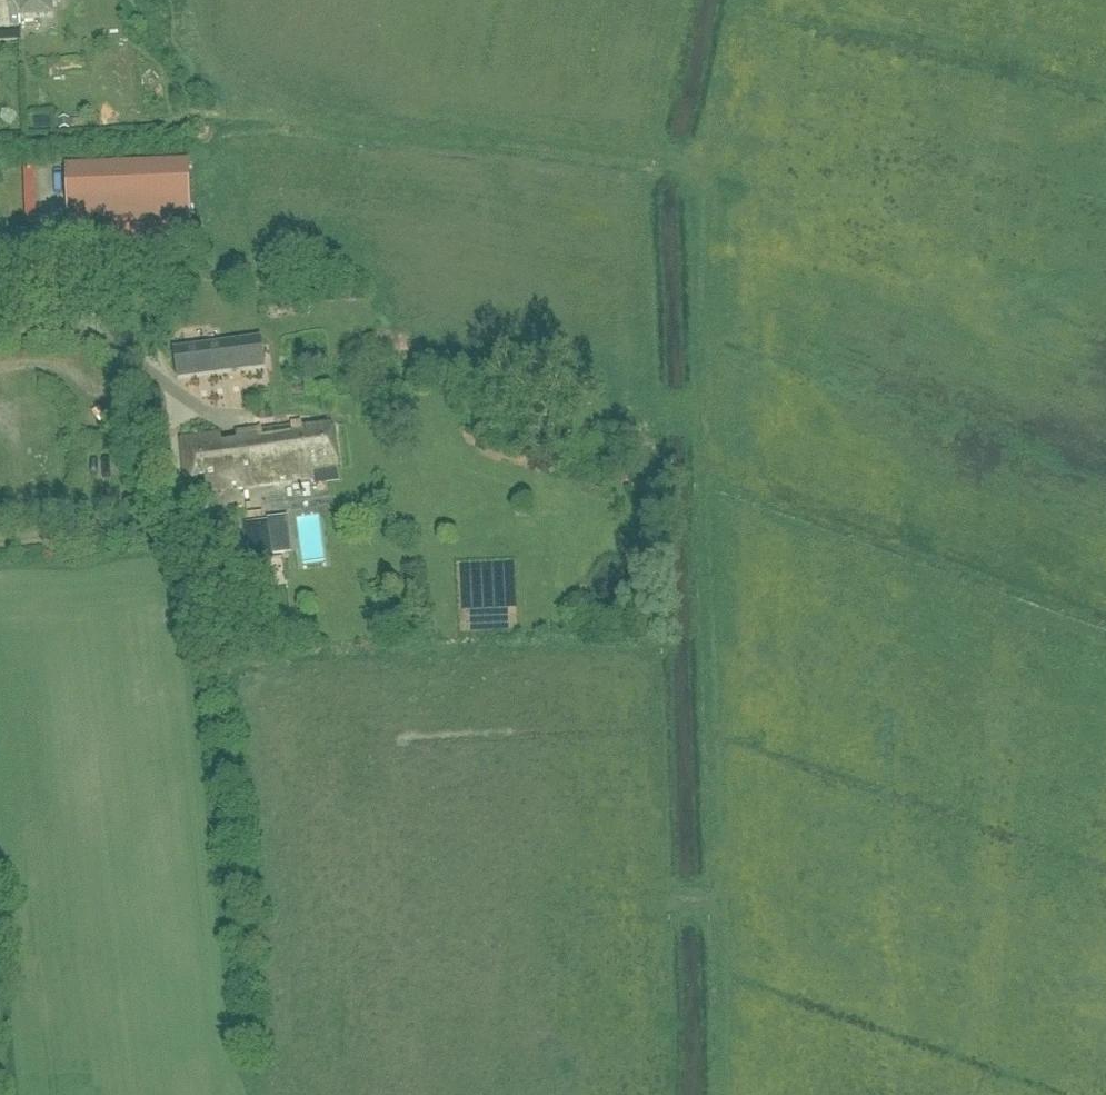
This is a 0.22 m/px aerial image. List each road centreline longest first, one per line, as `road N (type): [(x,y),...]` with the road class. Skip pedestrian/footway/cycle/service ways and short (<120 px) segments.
road 1 (track): [(139,371),(92,361),(0,367)]

